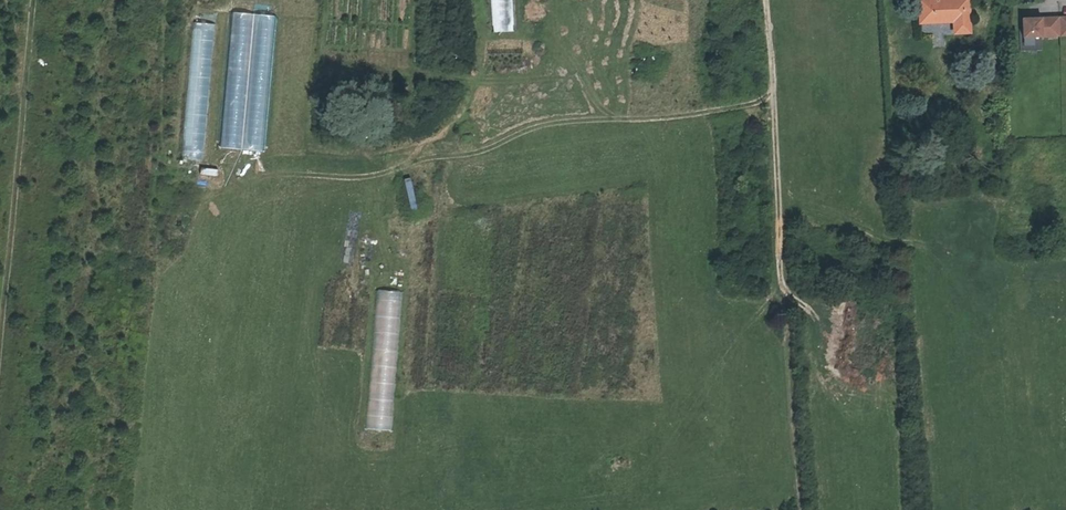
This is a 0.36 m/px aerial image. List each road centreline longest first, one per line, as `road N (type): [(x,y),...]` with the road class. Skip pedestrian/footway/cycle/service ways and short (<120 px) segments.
road 1 (track): [(766,0),(783,296)]

